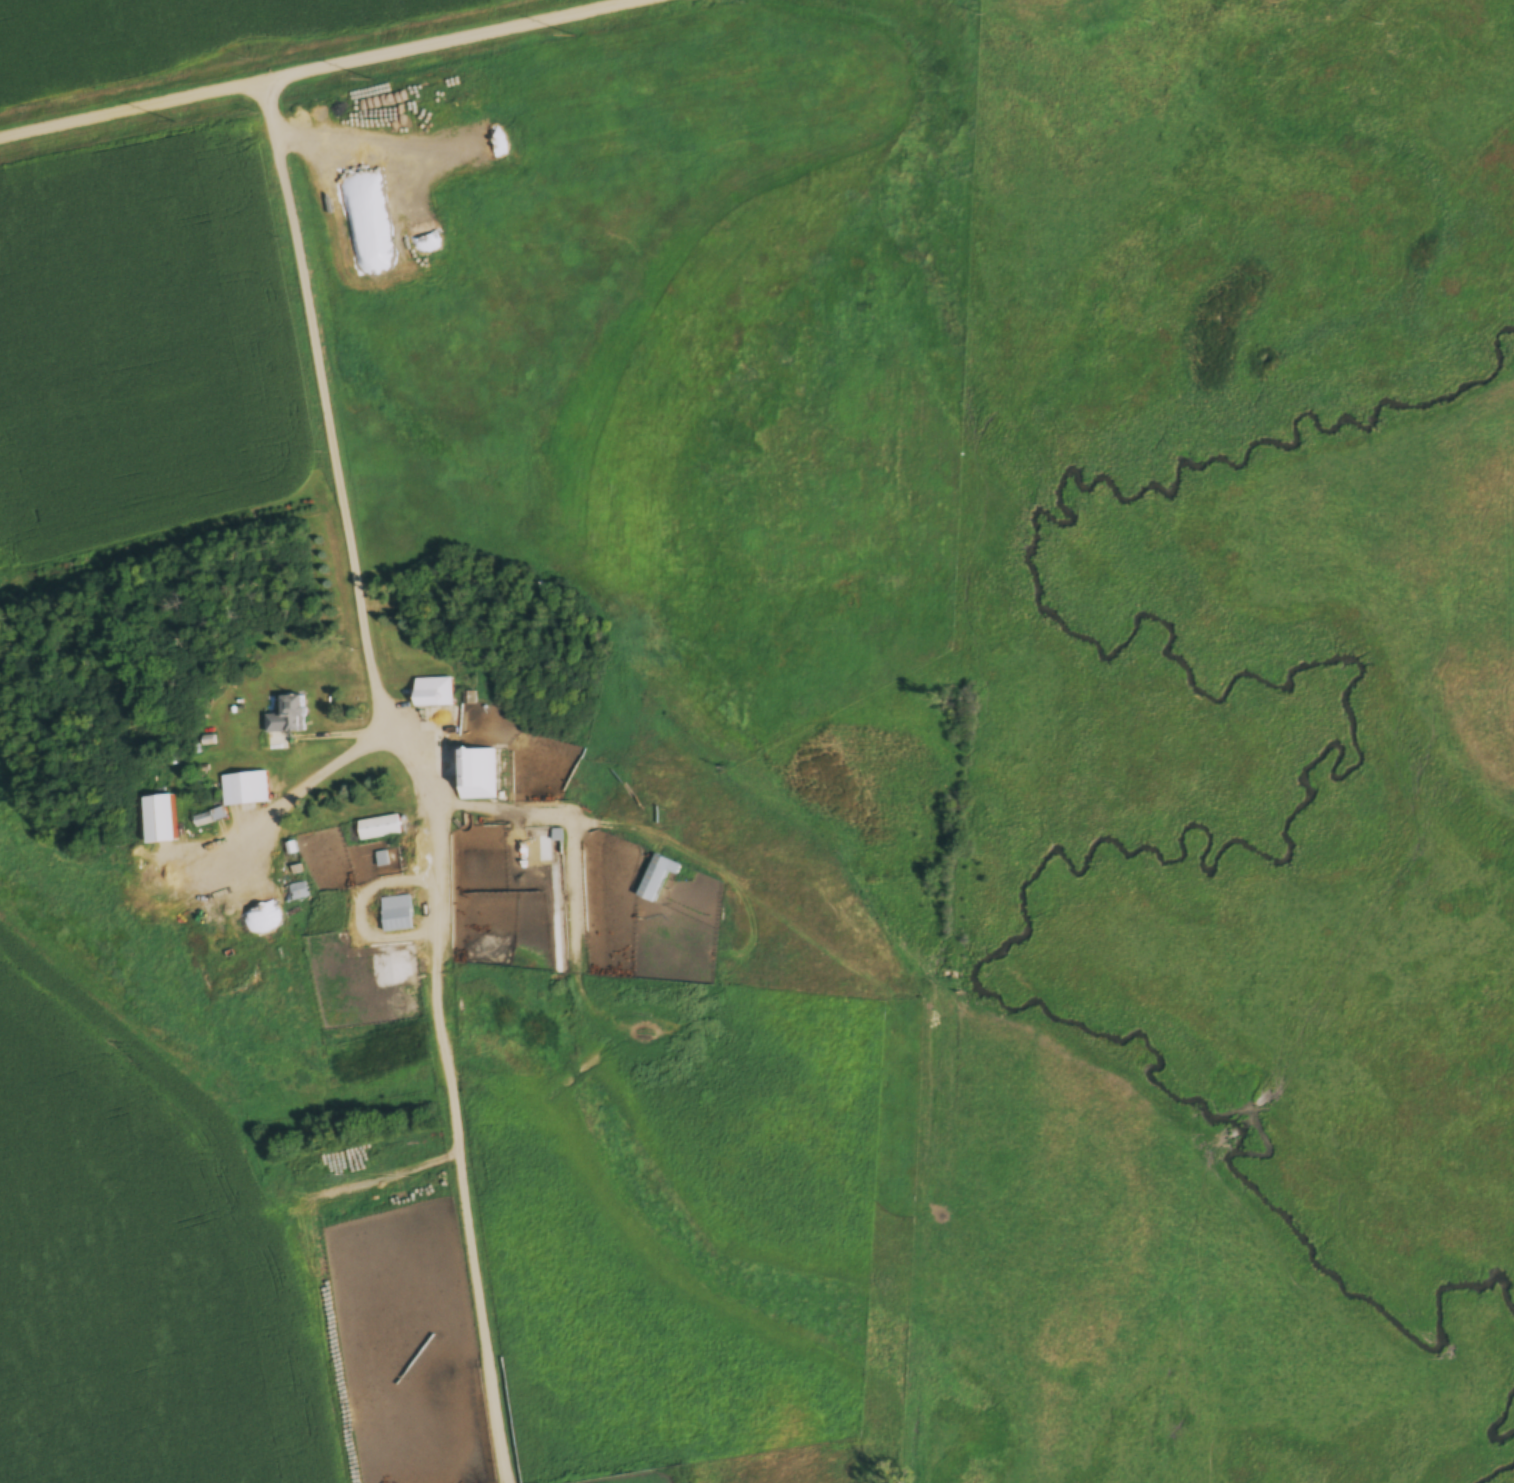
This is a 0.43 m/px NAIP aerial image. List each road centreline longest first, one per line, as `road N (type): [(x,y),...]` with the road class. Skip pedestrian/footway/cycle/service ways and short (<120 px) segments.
road 1 (residential): [(639,0),(0,138)]

